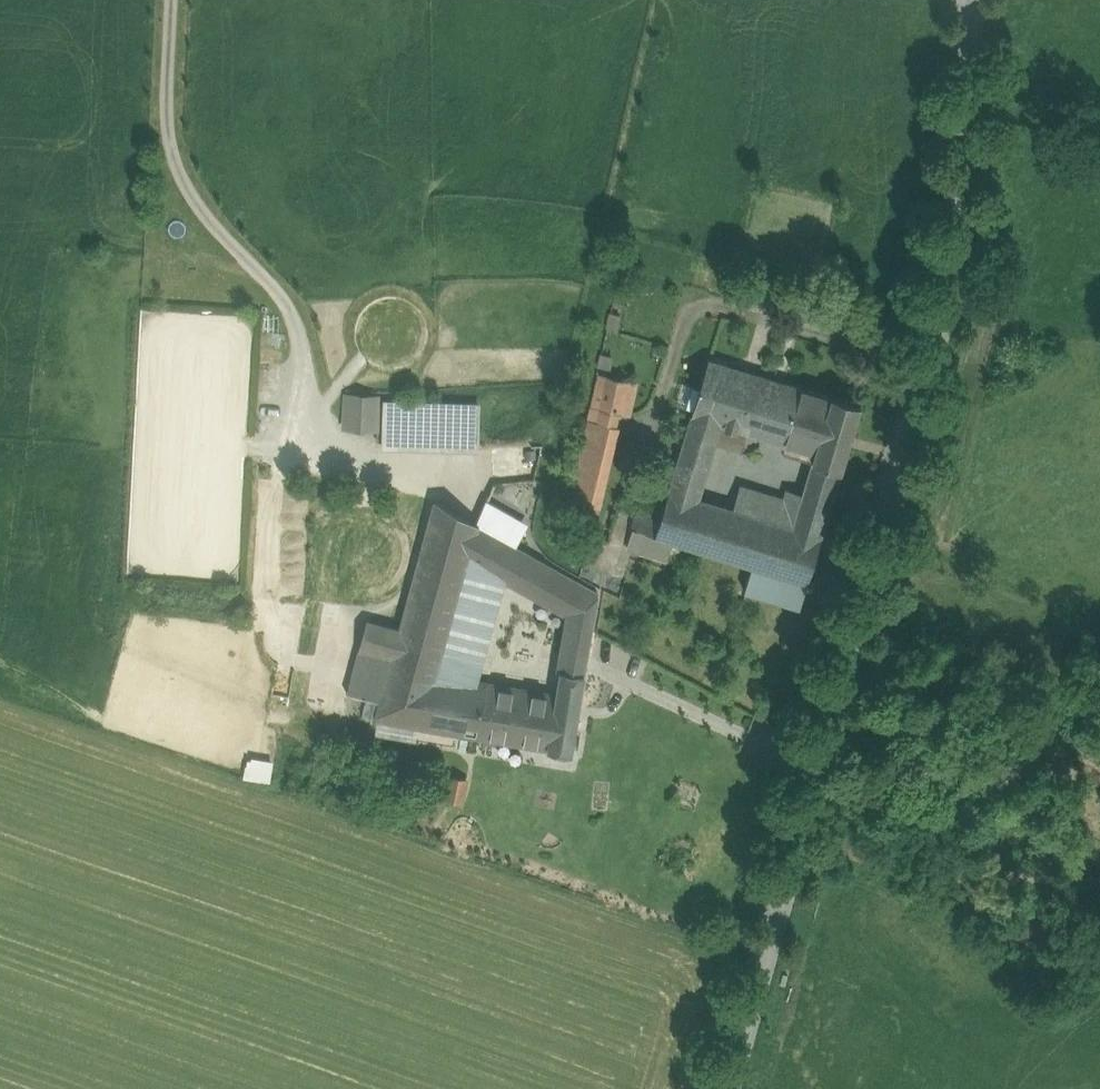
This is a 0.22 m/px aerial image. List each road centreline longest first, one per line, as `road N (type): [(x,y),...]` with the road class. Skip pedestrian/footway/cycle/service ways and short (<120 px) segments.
road 1 (tertiary): [(972,0),(956,282),(726,1088)]
road 2 (track): [(178,0),(170,127),(182,183),(289,310),(306,353),(316,439),(439,487)]

